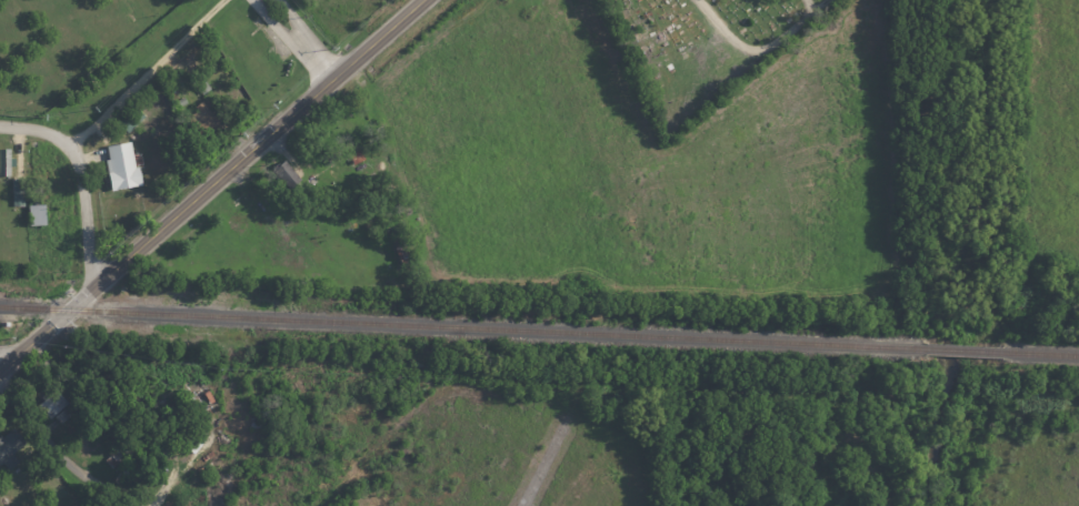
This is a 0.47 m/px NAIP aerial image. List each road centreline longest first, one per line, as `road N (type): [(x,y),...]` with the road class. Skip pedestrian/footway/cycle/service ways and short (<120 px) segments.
road 1 (tertiary): [(0,372),(427,0)]
road 2 (residential): [(103,283),(74,140),(0,128)]
road 3 (residential): [(74,140),(113,113),(226,0)]
road 4 (residential): [(126,505),(66,465),(0,385)]

